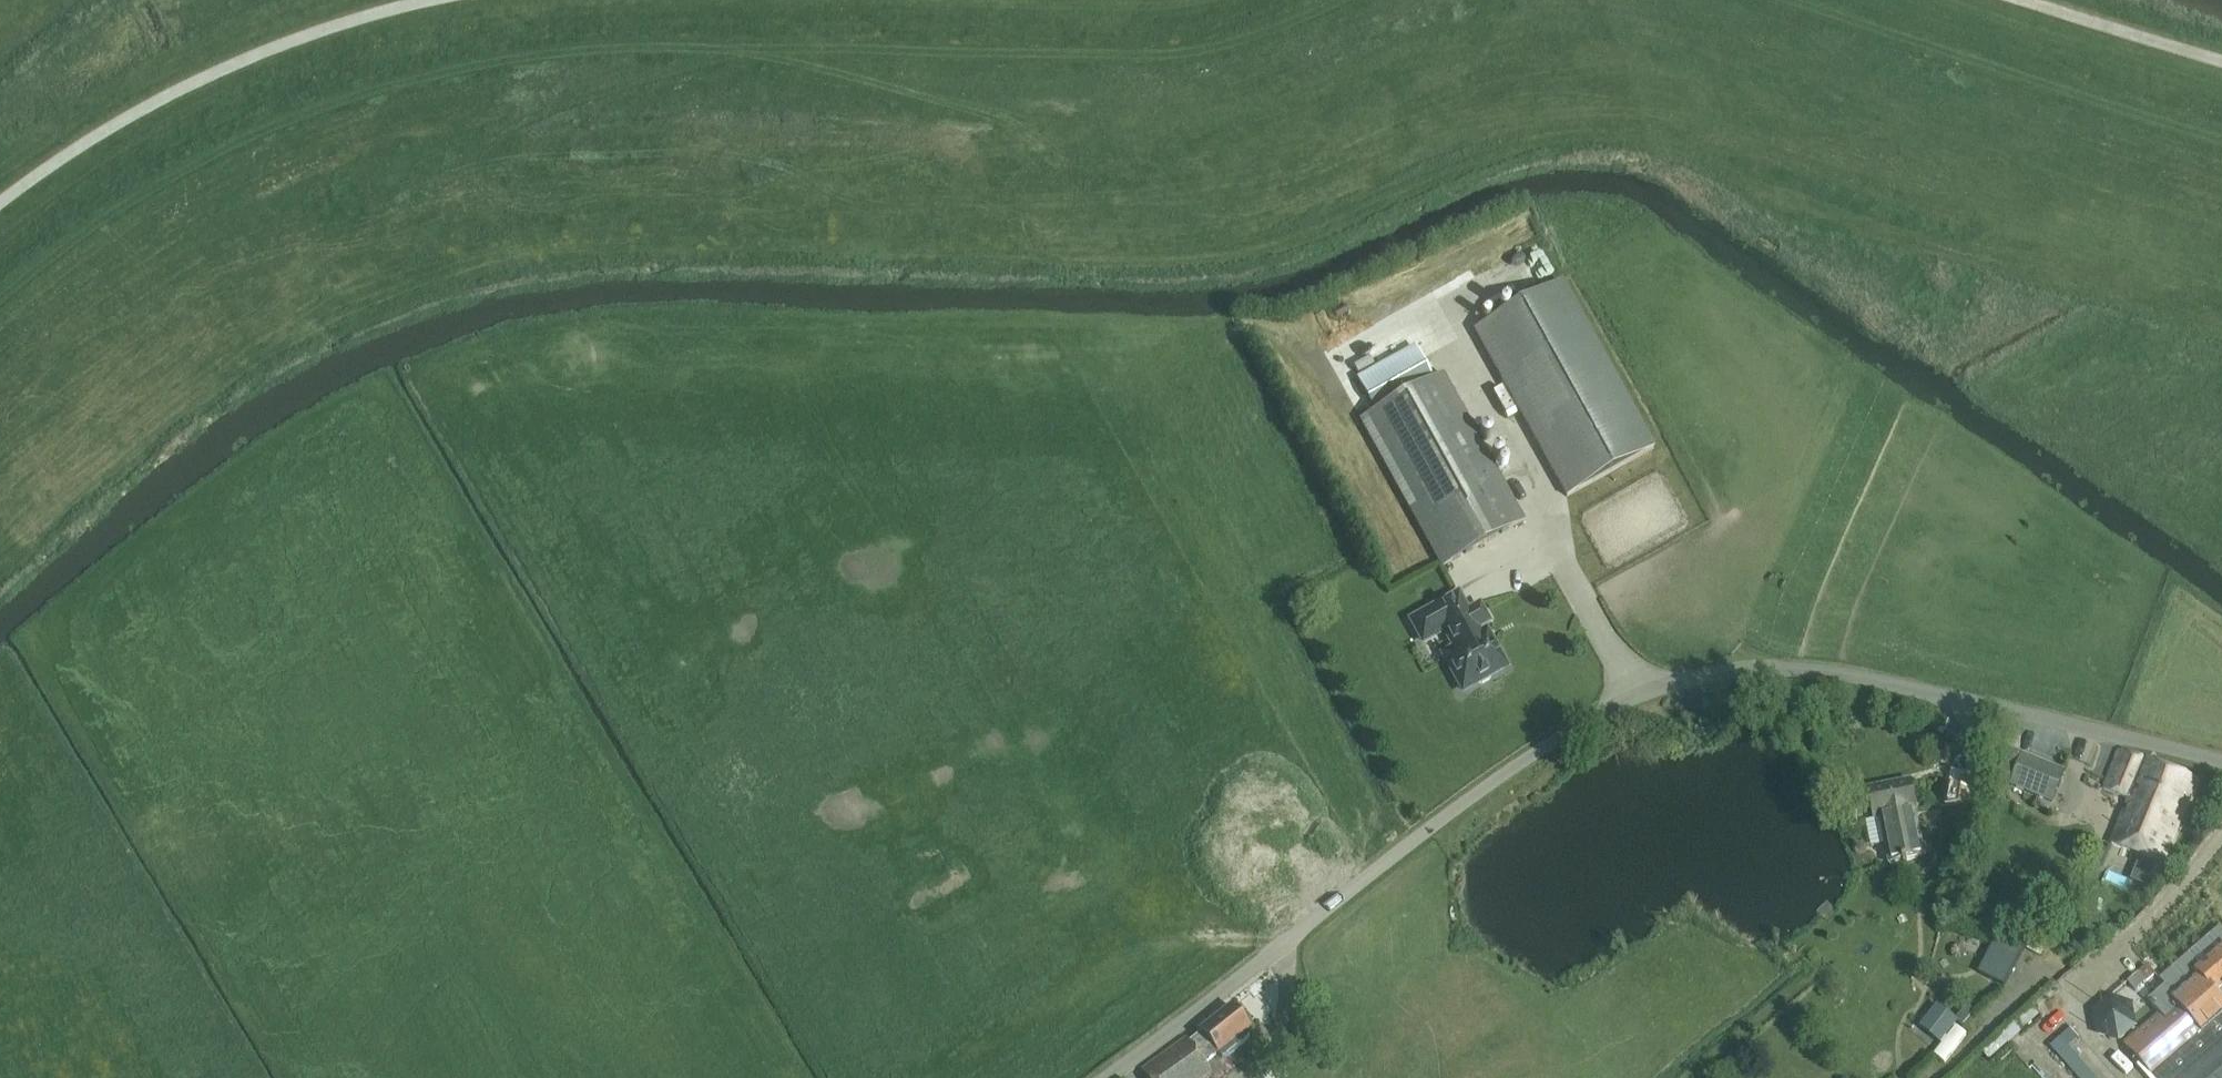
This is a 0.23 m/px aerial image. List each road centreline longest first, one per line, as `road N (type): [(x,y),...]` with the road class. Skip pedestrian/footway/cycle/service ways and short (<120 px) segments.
road 1 (track): [(1337,0),(1247,39),(1165,55),(614,48),(432,75),(294,117),(210,156),(106,215),(0,297)]
road 2 (unclassified): [(1104,1077),(1497,779),(1617,706),(1682,681),(1751,669),(1848,674),(2221,761)]
road 3 (track): [(2221,140),(1788,0)]
road 4 (track): [(1022,120),(776,49)]
road 5 (track): [(502,130),(740,48)]

